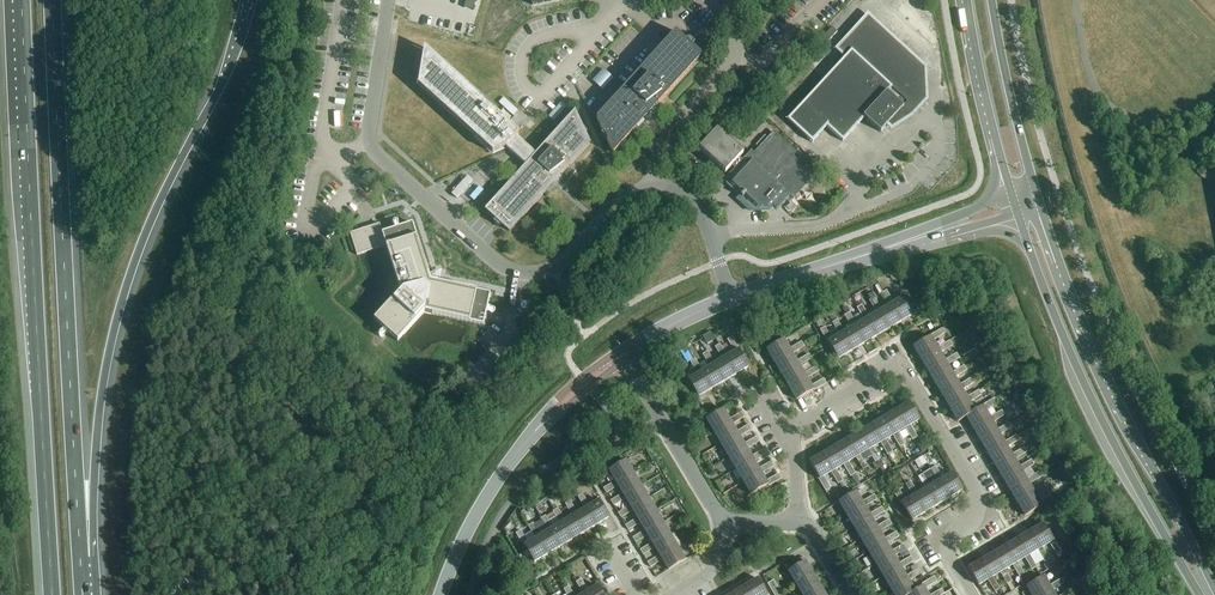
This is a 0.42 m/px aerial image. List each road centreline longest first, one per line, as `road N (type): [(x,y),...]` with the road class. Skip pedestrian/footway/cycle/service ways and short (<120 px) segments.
road 1 (motorway): [(23,0),(52,594)]
road 2 (motorway): [(81,559),(107,363),(126,288),(152,218),(226,75),(252,0)]
road 3 (motorway): [(81,559),(55,0)]
road 4 (residential): [(388,0),(370,145),(497,263),(519,274),(554,269),(623,199),(655,188)]
road 5 (primary): [(1214,593),(1102,367),(1038,198)]
road 6 (primary): [(1019,218),(1102,426),(1204,594)]
road 7 (residential): [(782,433),(888,370),(905,372),(978,500),(978,512),(948,550),(971,594)]
road 8 (primary): [(1038,198),(991,0)]
road 9 (residential): [(723,16),(735,31),(735,57),(663,142),(655,188)]
road 10 (primary): [(967,0),(1011,194)]
road 11 (unclassified): [(623,354),(729,521)]
road 12 (residential): [(596,33),(538,96),(522,77),(524,53),(566,31)]
road 13 (tertiary): [(526,443),(477,514),(441,594)]
road 14 (tertiary): [(1011,194),(873,254)]
road 15 (tertiary): [(873,254),(1019,218)]
road 16 (tertiary): [(873,254),(731,298)]
road 17 (residential): [(655,188),(694,203),(731,298)]
road 18 (tertiary): [(623,354),(549,407),(526,443)]
road 19 (tertiary): [(526,443),(623,354)]
road 20 (tertiary): [(731,298),(623,354)]

